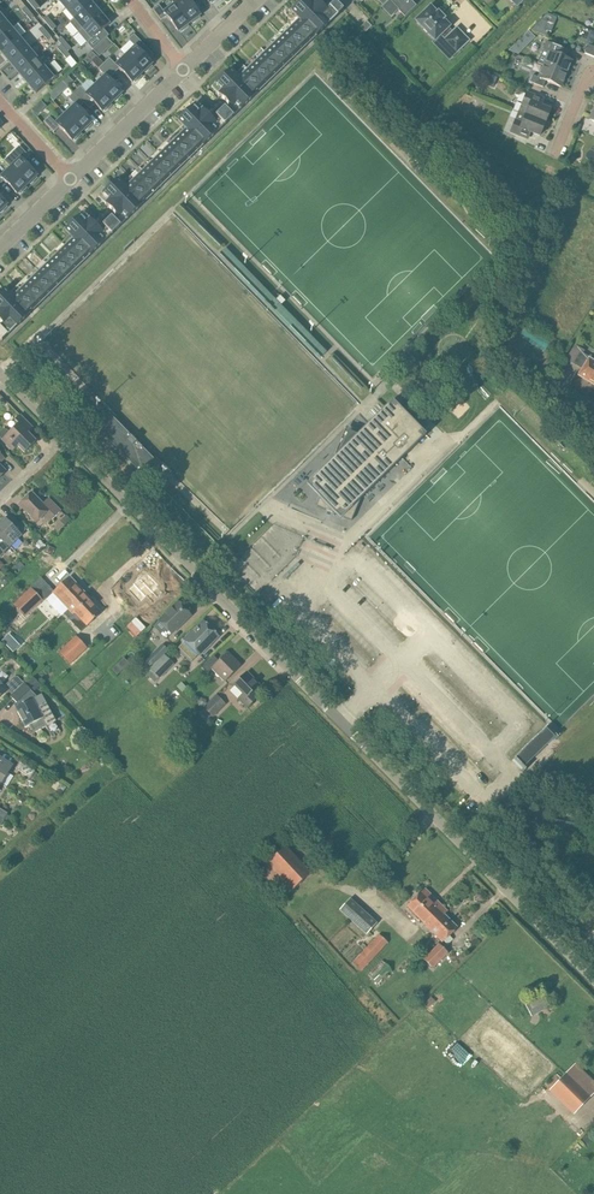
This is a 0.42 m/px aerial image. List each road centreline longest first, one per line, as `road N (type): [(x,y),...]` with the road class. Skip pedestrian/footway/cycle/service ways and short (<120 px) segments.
road 1 (residential): [(593,978),(0,371)]
road 2 (residential): [(73,180),(186,71)]

